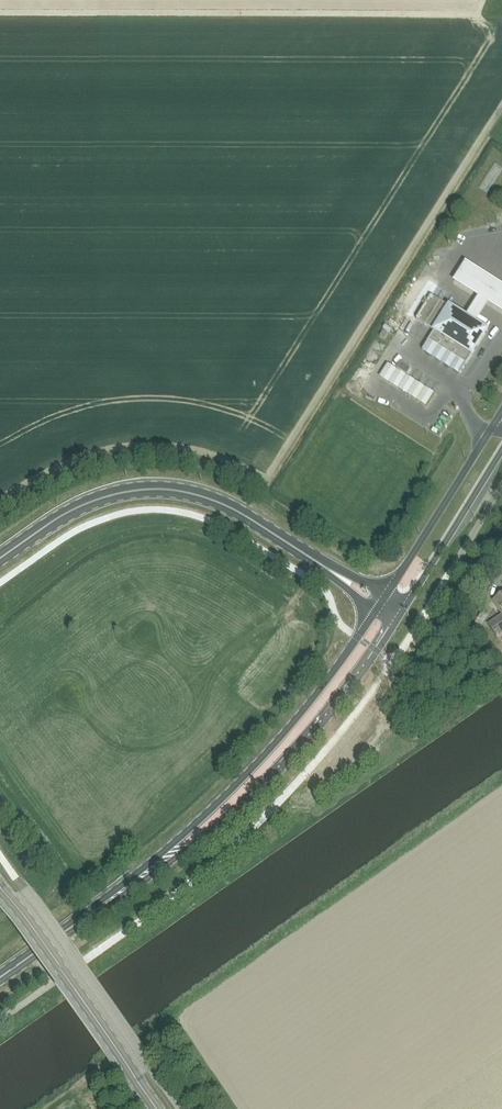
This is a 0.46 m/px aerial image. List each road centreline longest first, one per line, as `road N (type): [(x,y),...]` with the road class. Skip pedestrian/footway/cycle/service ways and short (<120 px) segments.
road 1 (primary): [(96,909),(190,847),(270,779),(333,711),(400,615)]
road 2 (primary): [(376,610),(246,774),(96,909)]
road 3 (primary): [(328,569),(227,506),(165,489),(93,501),(0,558)]
road 4 (primary): [(136,1081),(0,888)]
road 5 (secondary): [(501,410),(387,594)]
road 6 (secondary): [(400,615),(501,449)]

